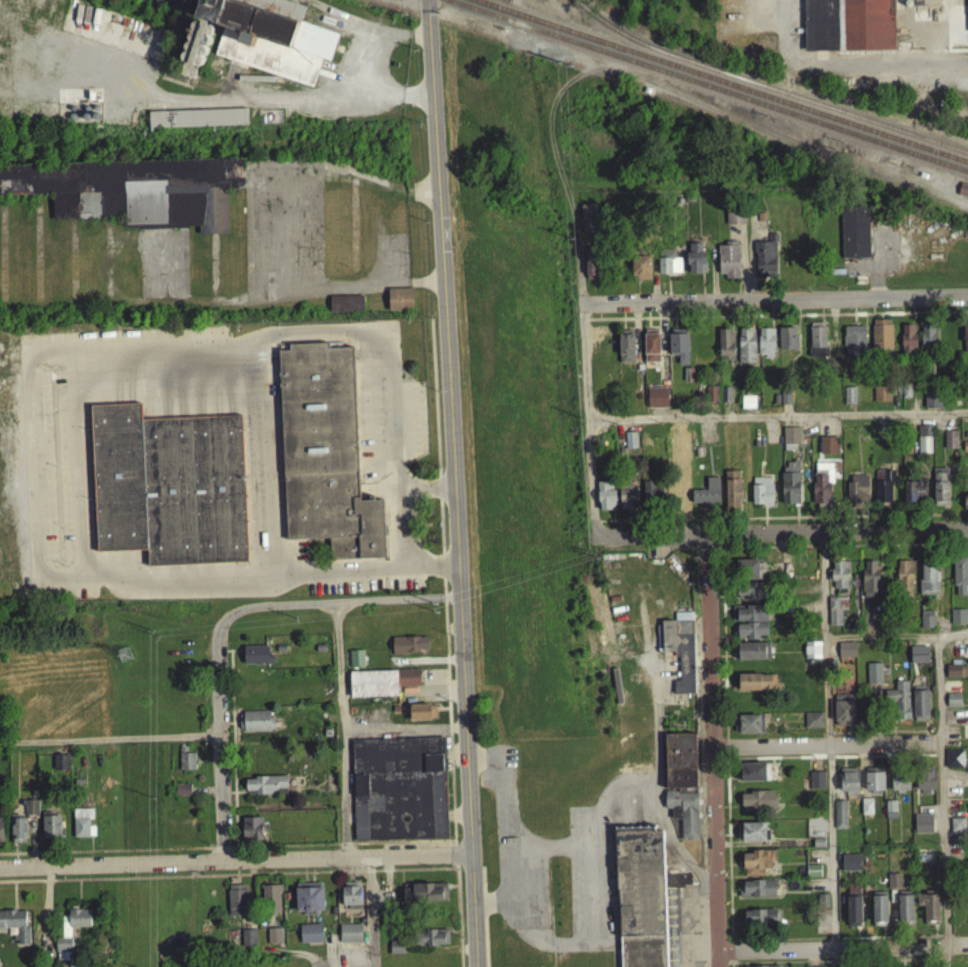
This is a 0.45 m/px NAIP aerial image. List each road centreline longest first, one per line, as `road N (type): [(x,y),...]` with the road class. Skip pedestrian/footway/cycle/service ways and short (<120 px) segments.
road 1 (tertiary): [(474,966),(425,0)]
road 2 (residential): [(222,866),(215,649),(226,622),(263,610),(458,602)]
road 3 (residential): [(470,859),(0,873)]
road 4 (residential): [(718,966),(701,534)]
road 5 (residential): [(967,297),(590,301)]
road 6 (residential): [(967,529),(605,534)]
road 7 (residential): [(946,945),(718,949)]
road 8 (residential): [(939,742),(713,749)]
road 9 (residential): [(967,62),(821,63)]

